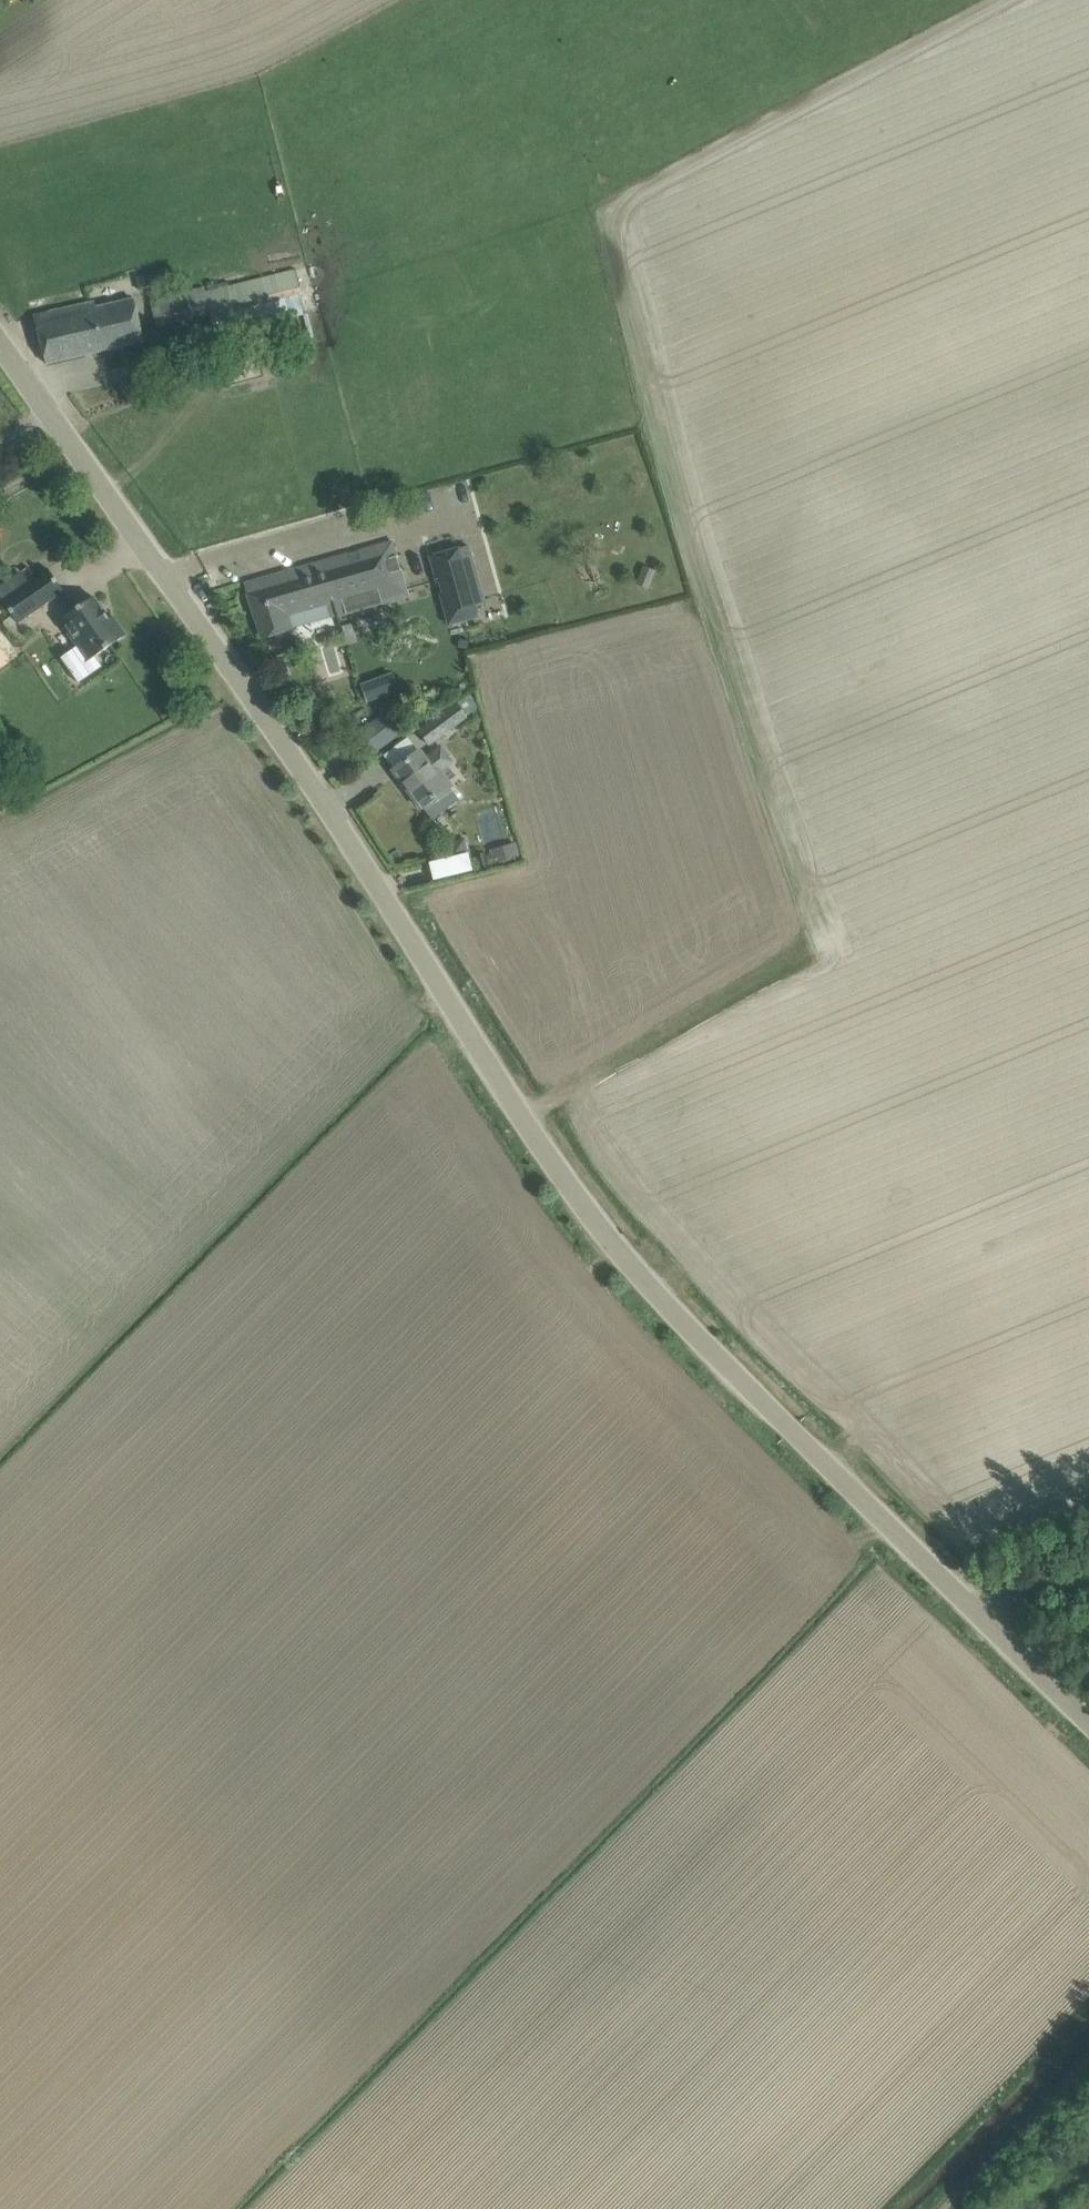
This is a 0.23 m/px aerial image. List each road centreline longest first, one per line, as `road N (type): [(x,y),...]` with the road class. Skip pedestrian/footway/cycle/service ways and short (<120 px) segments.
road 1 (unclassified): [(1088,1721),(654,1293),(579,1197),(353,848),(0,344)]

